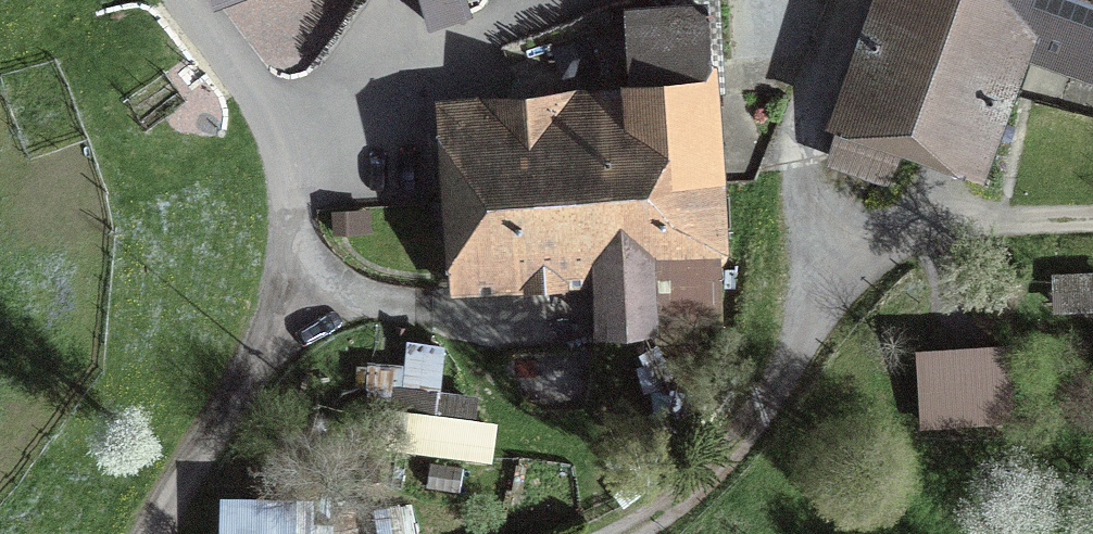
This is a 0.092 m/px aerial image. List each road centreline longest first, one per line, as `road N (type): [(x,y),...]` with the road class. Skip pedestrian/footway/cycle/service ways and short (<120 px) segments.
road 1 (track): [(1092,224),(884,237),(669,509),(603,533)]
road 2 (unclassified): [(163,0),(276,111),(299,292)]
road 3 (track): [(299,292),(159,533)]

